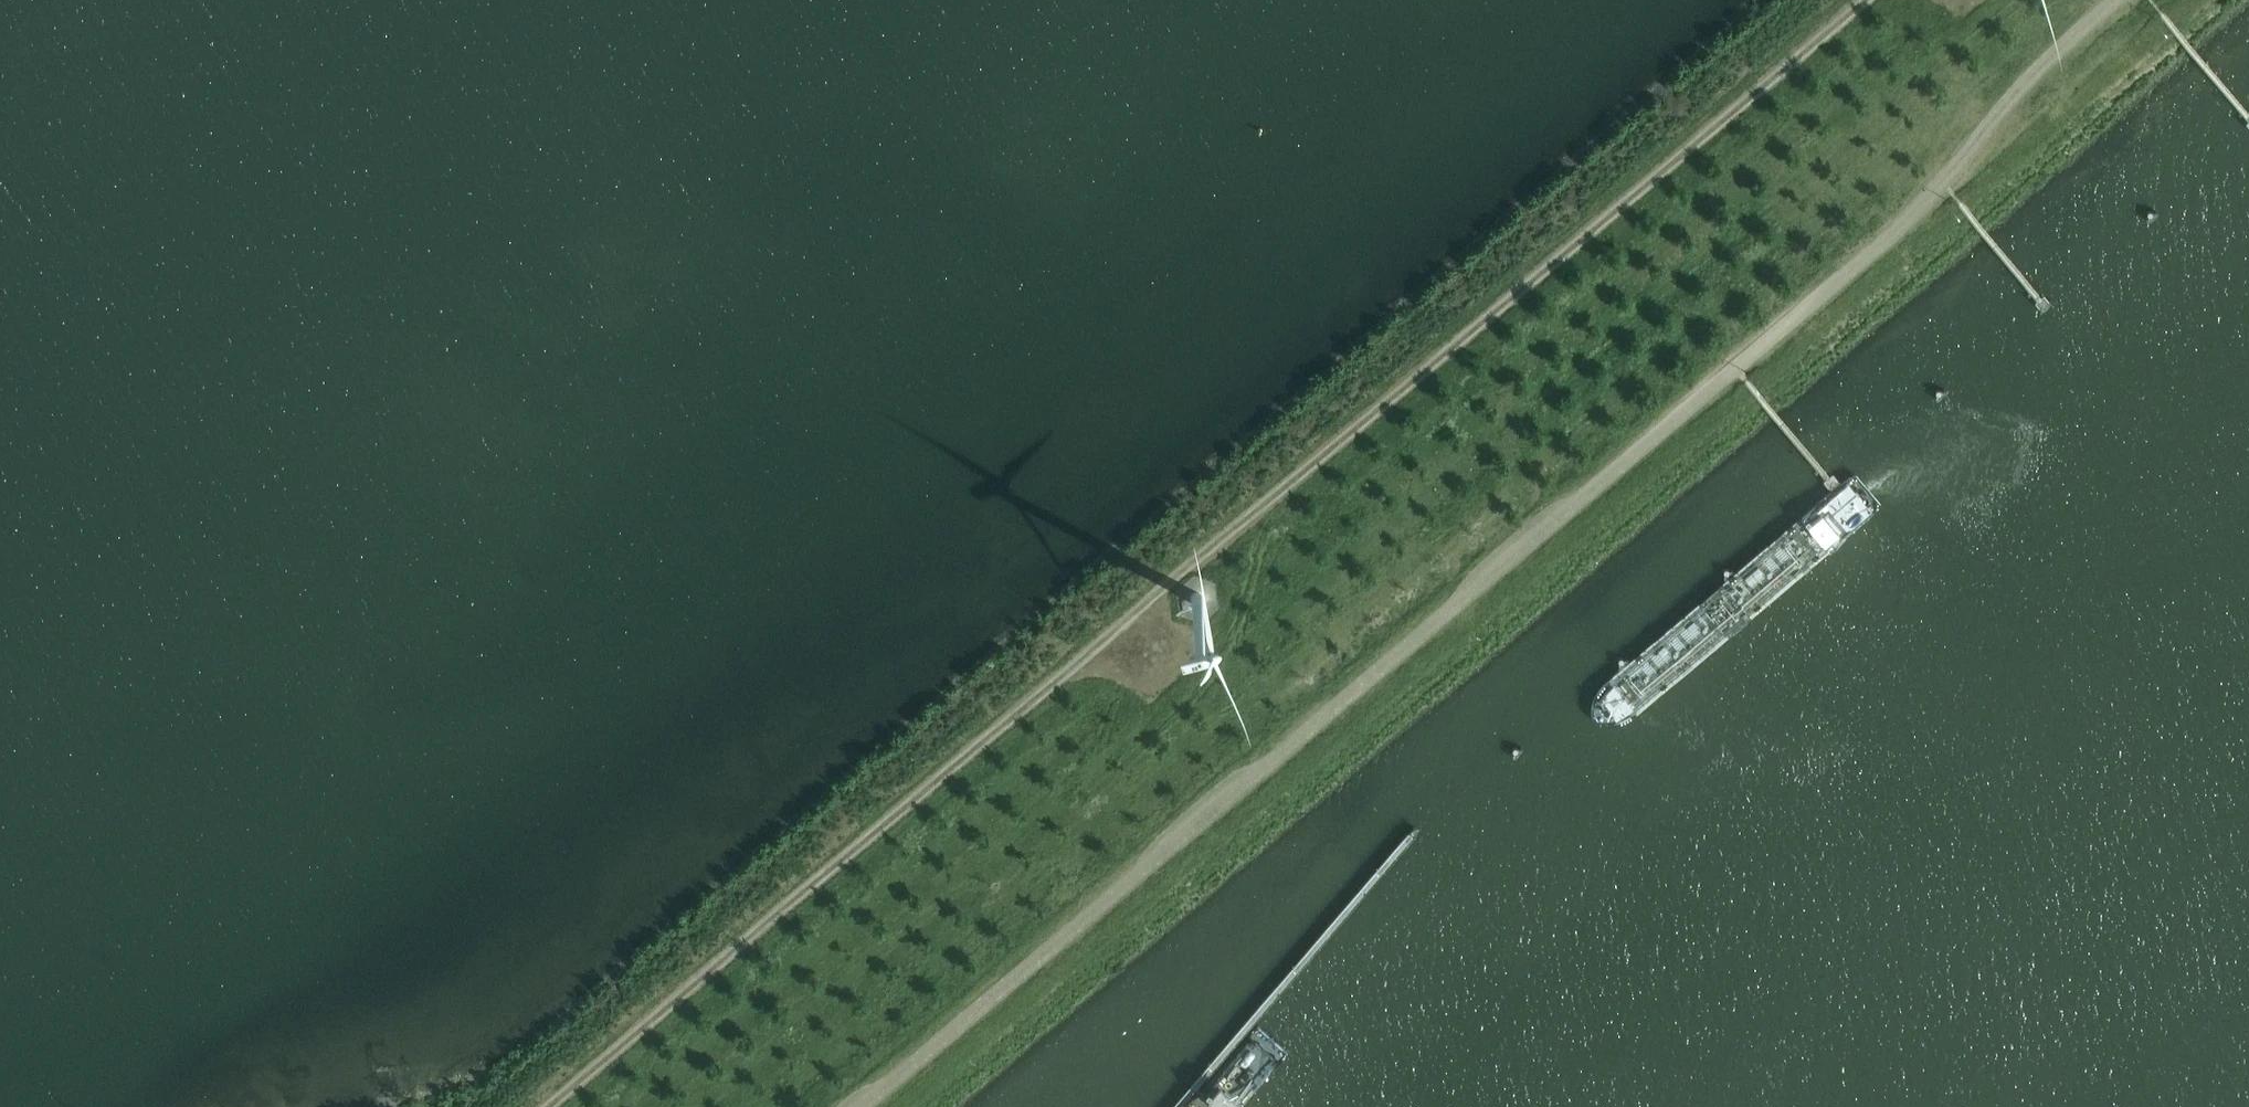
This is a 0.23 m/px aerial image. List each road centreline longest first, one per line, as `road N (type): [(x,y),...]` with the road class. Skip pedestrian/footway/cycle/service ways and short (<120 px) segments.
road 1 (unclassified): [(866,1106),(1883,241),(2112,0)]

